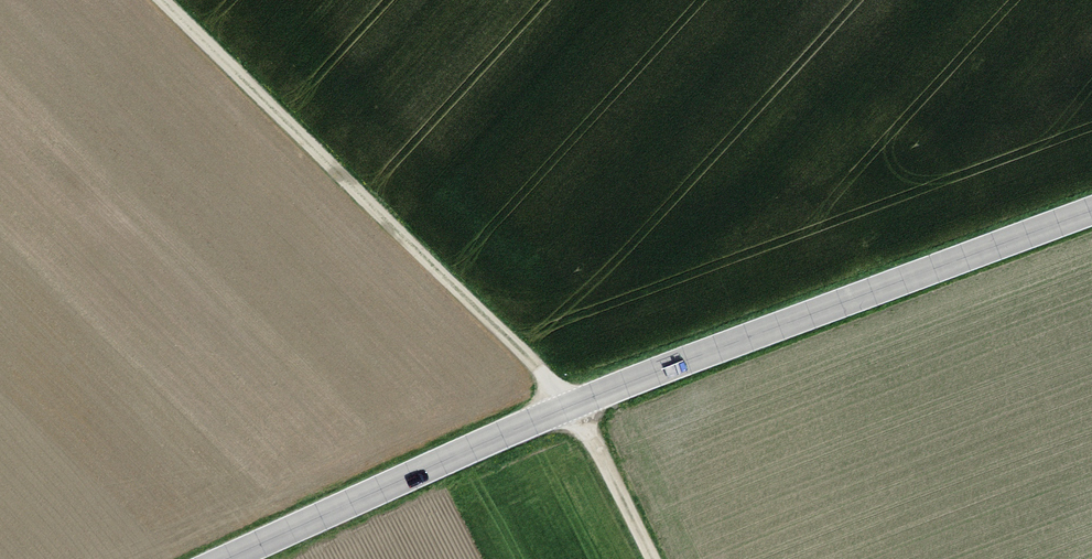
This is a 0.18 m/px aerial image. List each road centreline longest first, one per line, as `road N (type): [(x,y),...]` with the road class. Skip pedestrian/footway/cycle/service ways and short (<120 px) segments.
road 1 (tertiary): [(1091,211),(573,405),(227,558)]
road 2 (track): [(653,558),(573,405),(158,0)]

